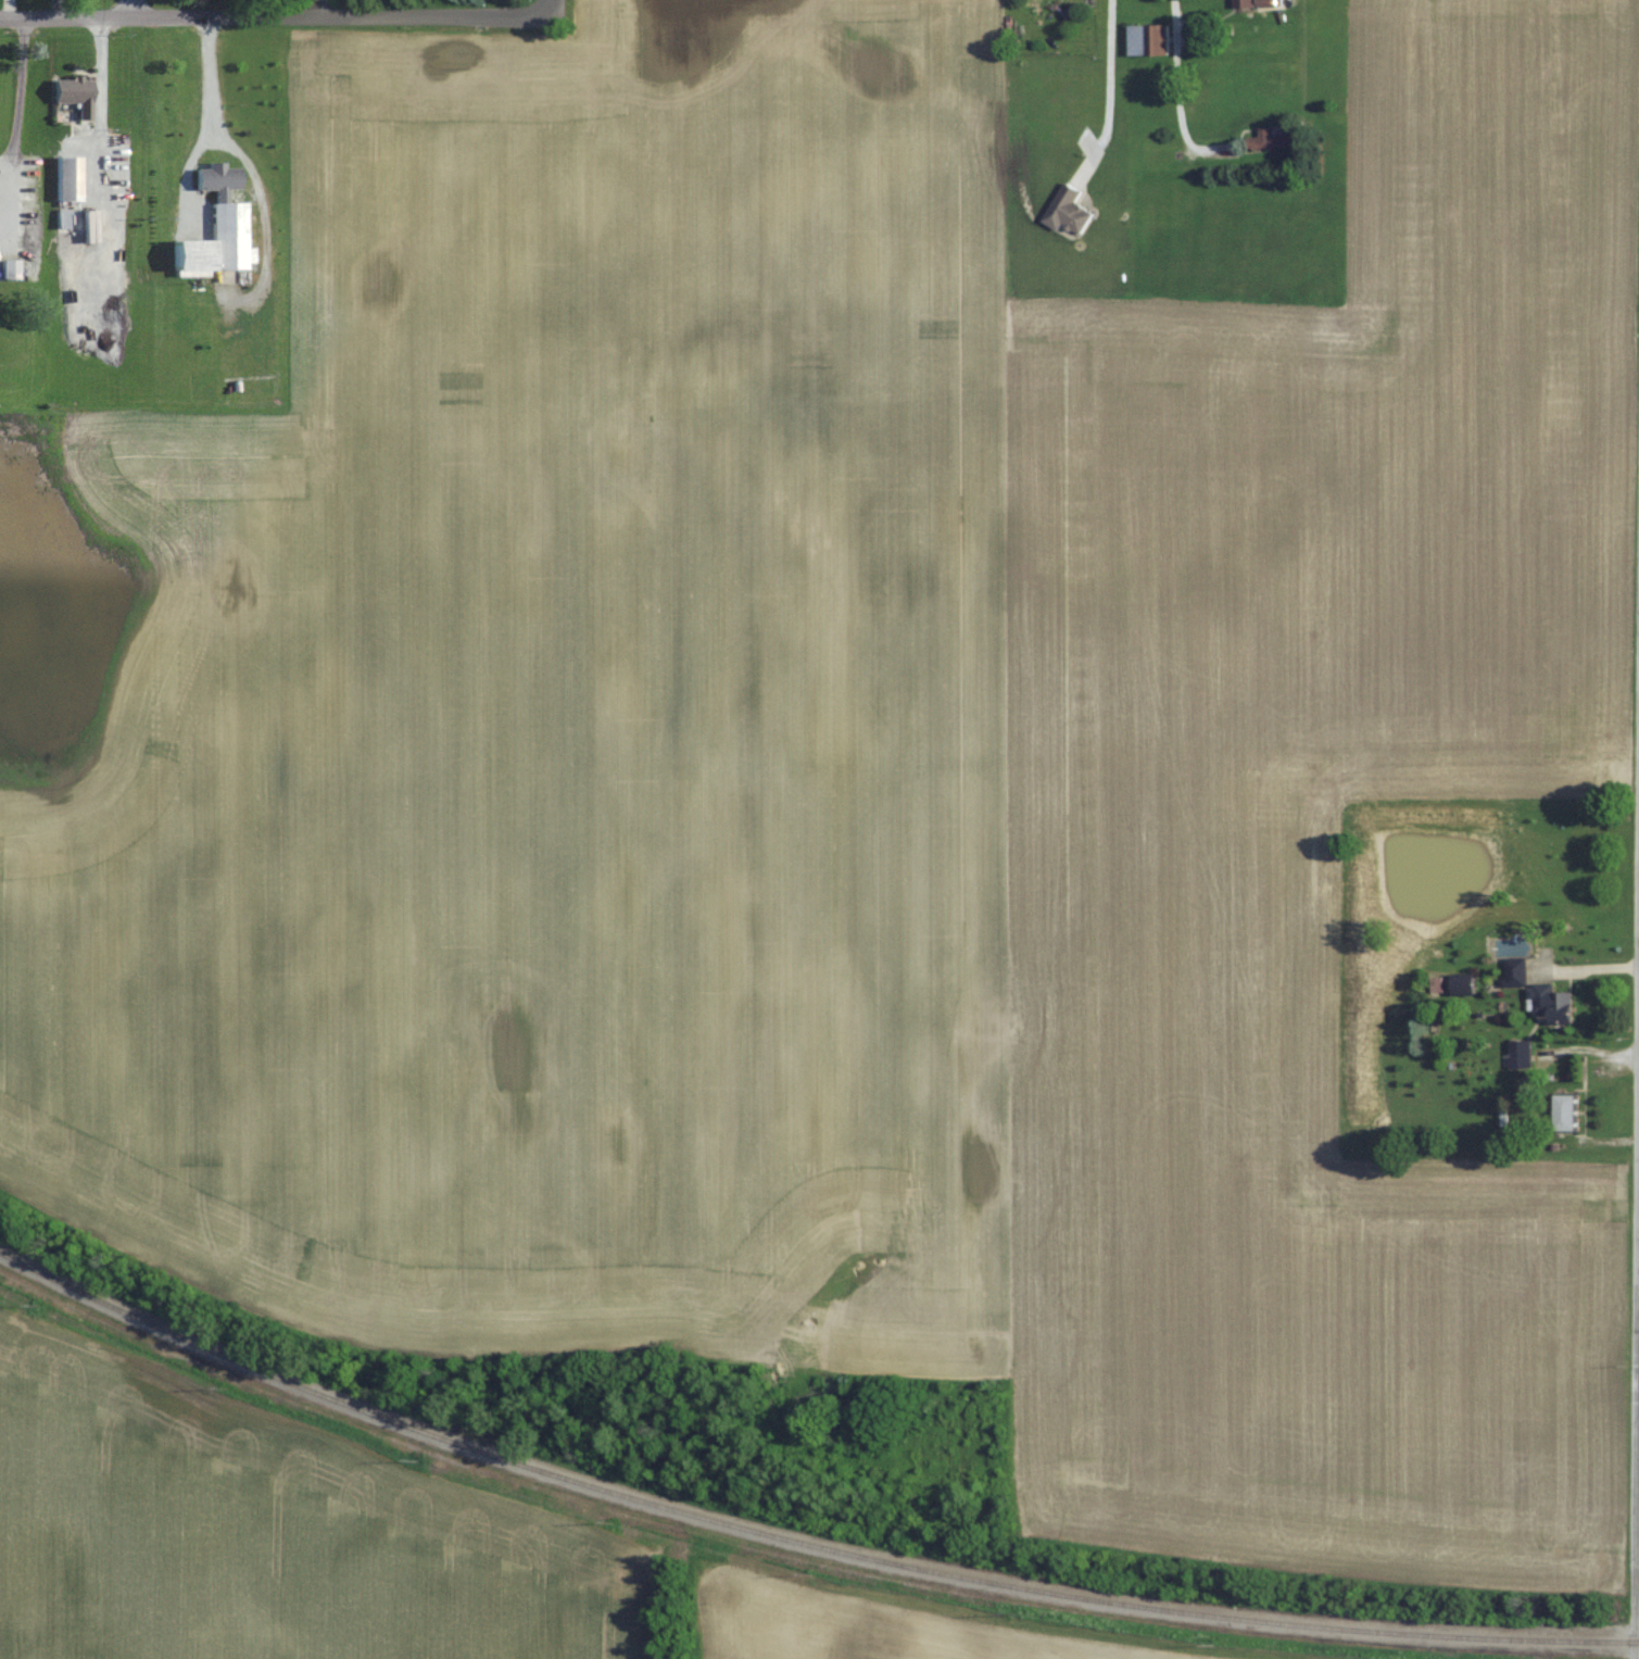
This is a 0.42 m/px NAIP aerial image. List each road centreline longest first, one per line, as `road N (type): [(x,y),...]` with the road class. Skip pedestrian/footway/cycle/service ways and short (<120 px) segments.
road 1 (residential): [(0,15),(553,15)]
road 2 (residential): [(1634,1658),(1638,1181)]

